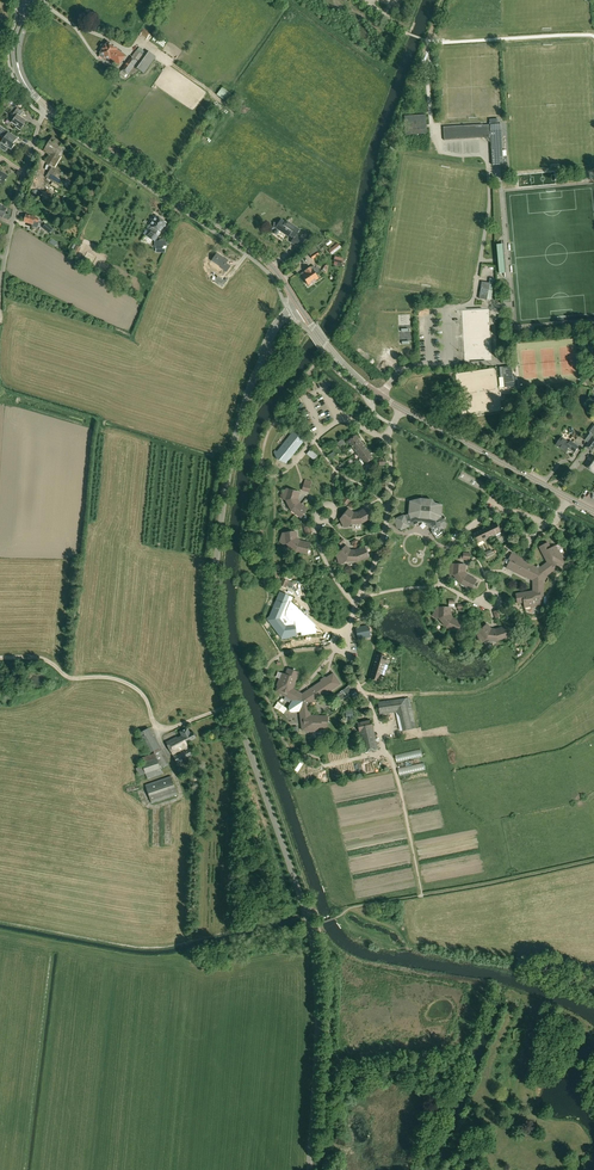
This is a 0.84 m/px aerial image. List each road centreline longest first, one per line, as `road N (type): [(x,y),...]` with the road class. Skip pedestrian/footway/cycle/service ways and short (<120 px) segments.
road 1 (tertiary): [(310,1169),(314,946),(237,715),(214,612),(222,506),(243,411),(270,337),(300,307)]
road 2 (tertiary): [(593,512),(366,385),(300,307)]
road 3 (tertiary): [(300,307),(269,264),(46,107)]
road 4 (track): [(0,657),(47,658),(71,677),(125,683),(167,728),(234,704)]
road 5 (residential): [(0,297),(23,174),(46,107)]

